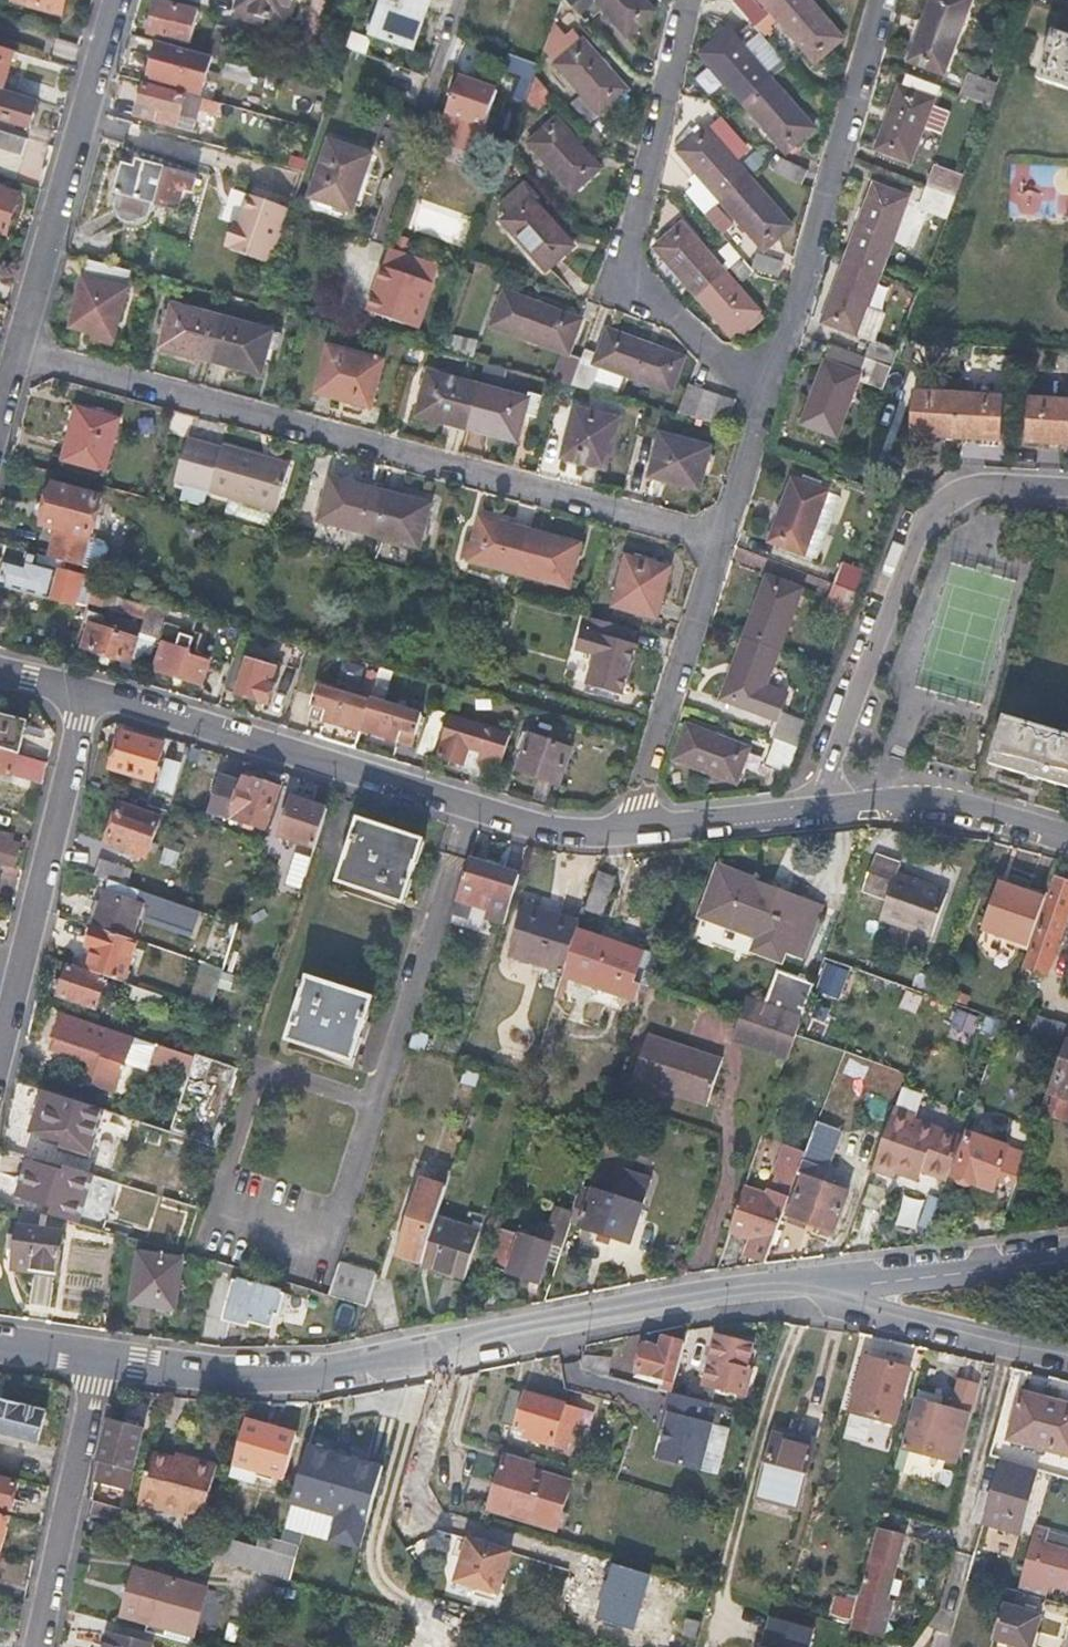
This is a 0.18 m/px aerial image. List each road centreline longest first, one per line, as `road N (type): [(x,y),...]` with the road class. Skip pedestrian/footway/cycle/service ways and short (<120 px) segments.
road 1 (residential): [(723,541),(19,351)]
road 2 (residential): [(745,1289),(312,1374),(232,1374),(98,1358)]
road 3 (residential): [(84,689),(466,809),(561,833),(625,831)]
road 4 (residential): [(688,0),(627,268),(770,403)]
road 5 (residential): [(818,812),(924,529),(946,503),(994,488),(1067,490)]
road 6 (residential): [(879,0),(770,403)]
road 7 (residential): [(0,1051),(84,689)]
road 8 (residential): [(117,0),(19,351)]
road 9 (residential): [(745,1289),(1067,1360)]
road 10 (residential): [(1067,1255),(745,1289)]
road 11 (residential): [(723,541),(625,831)]
road 12 (residential): [(38,1646),(98,1358)]
road 13 (residential): [(818,812),(935,801),(1067,842)]
road 14 (residential): [(625,831),(818,812)]
road 15 (residential): [(770,403),(723,541)]

